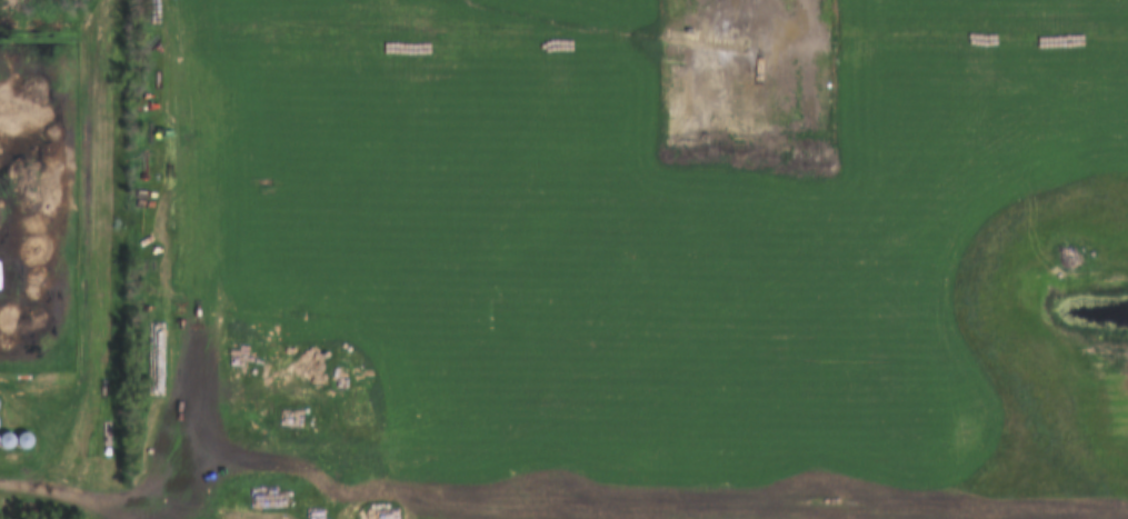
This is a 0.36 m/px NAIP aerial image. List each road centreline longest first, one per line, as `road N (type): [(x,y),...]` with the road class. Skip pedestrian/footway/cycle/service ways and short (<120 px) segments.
road 1 (track): [(157,0),(163,426),(152,473),(120,492),(0,479)]

